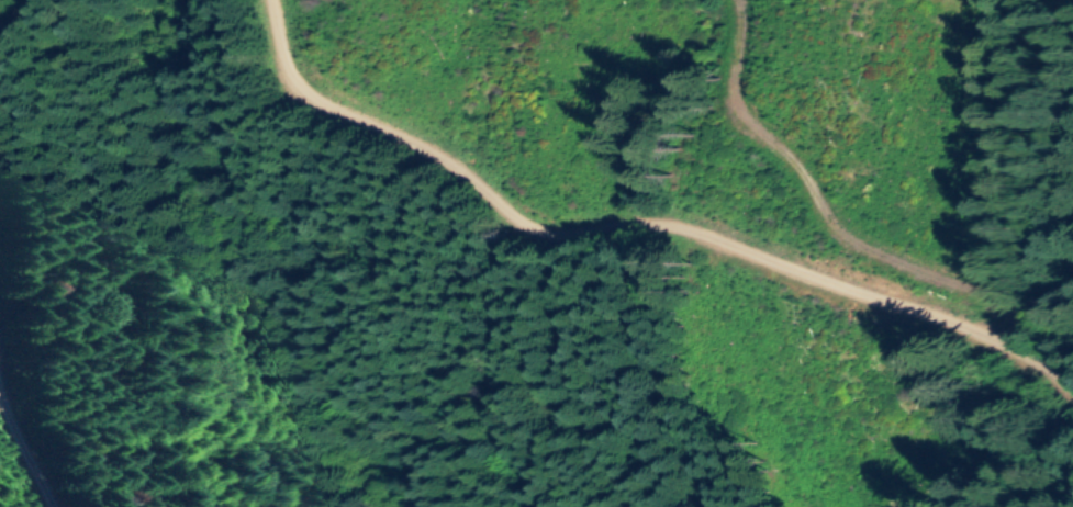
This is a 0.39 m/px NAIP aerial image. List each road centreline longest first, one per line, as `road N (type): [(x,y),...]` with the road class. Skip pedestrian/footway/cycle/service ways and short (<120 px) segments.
road 1 (track): [(1072,390),(965,327),(669,222),(630,219),(570,232),(529,224),(437,149),(351,117),(302,84),(276,45),(268,0)]
road 2 (track): [(767,0),(764,42),(746,78),(744,103),(808,144),(835,223),(969,278),(987,301),(986,339)]
road 3 (track): [(49,506),(0,397)]

